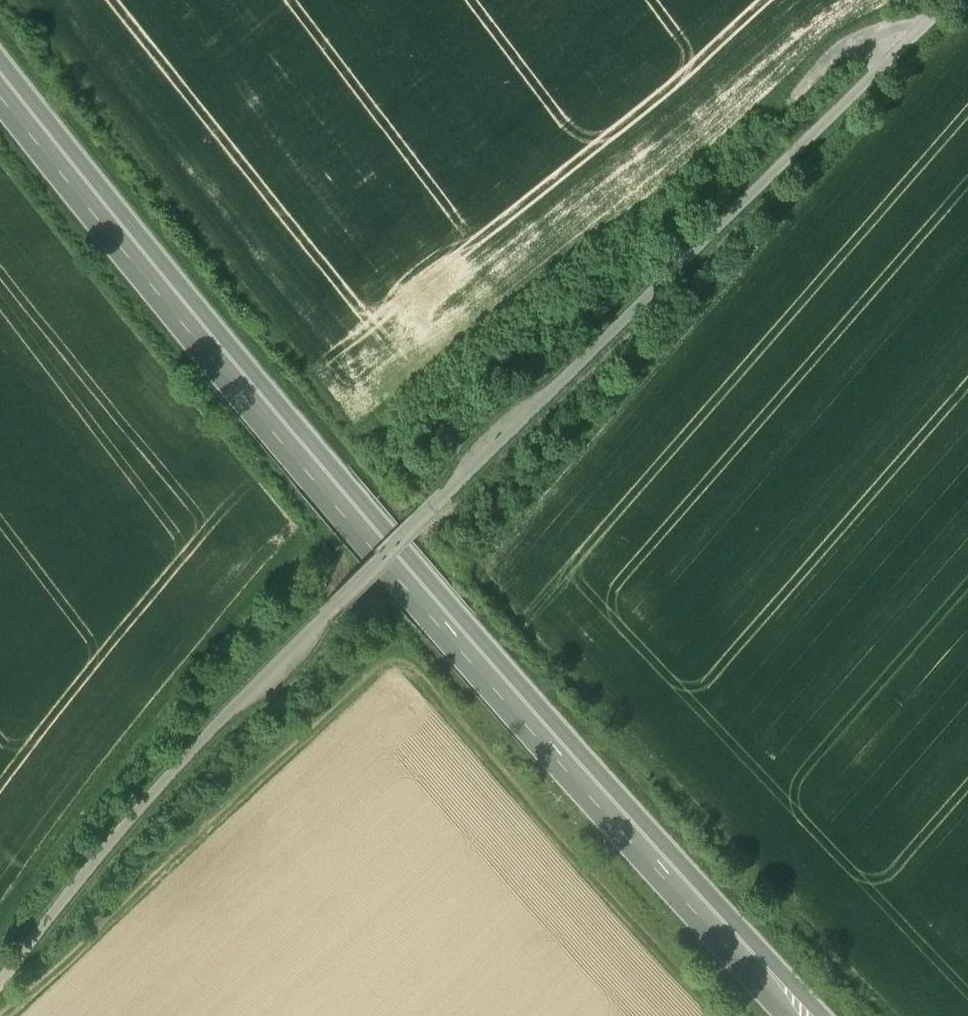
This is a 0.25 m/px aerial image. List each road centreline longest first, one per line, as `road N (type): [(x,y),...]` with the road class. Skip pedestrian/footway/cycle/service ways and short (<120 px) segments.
road 1 (track): [(0,984),(139,807),(531,406),(953,0)]
road 2 (track): [(894,56),(867,42),(819,71),(700,192),(501,372),(434,428),(389,451),(282,333),(22,0)]
road 3 (trunk): [(0,80),(371,534),(802,1015)]
road 4 (track): [(722,1015),(417,669),(398,662),(374,672),(13,1015)]
road 5 (track): [(914,1015),(820,904),(483,558)]
road 6 (track): [(0,924),(49,846),(126,751),(300,564)]

